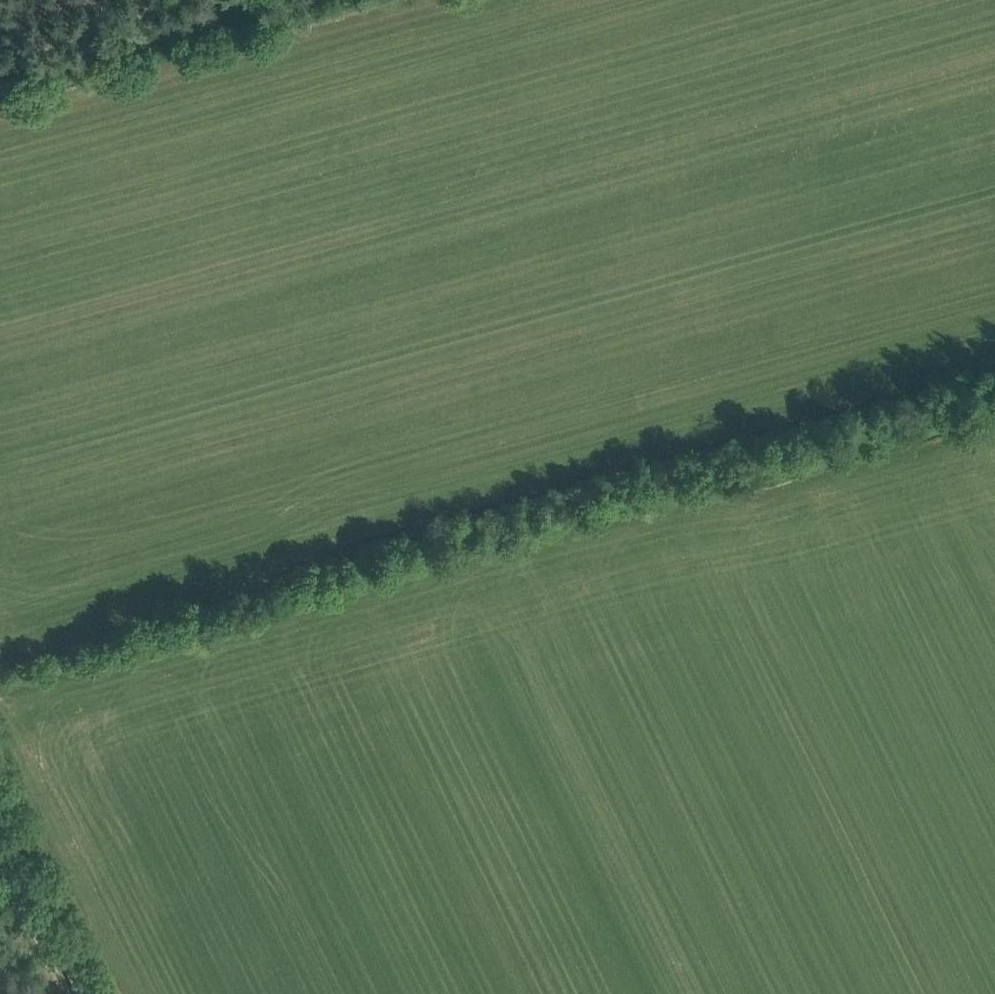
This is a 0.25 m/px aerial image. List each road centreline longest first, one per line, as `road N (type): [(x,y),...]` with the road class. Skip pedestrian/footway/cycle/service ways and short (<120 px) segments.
road 1 (track): [(71,993),(0,845)]

